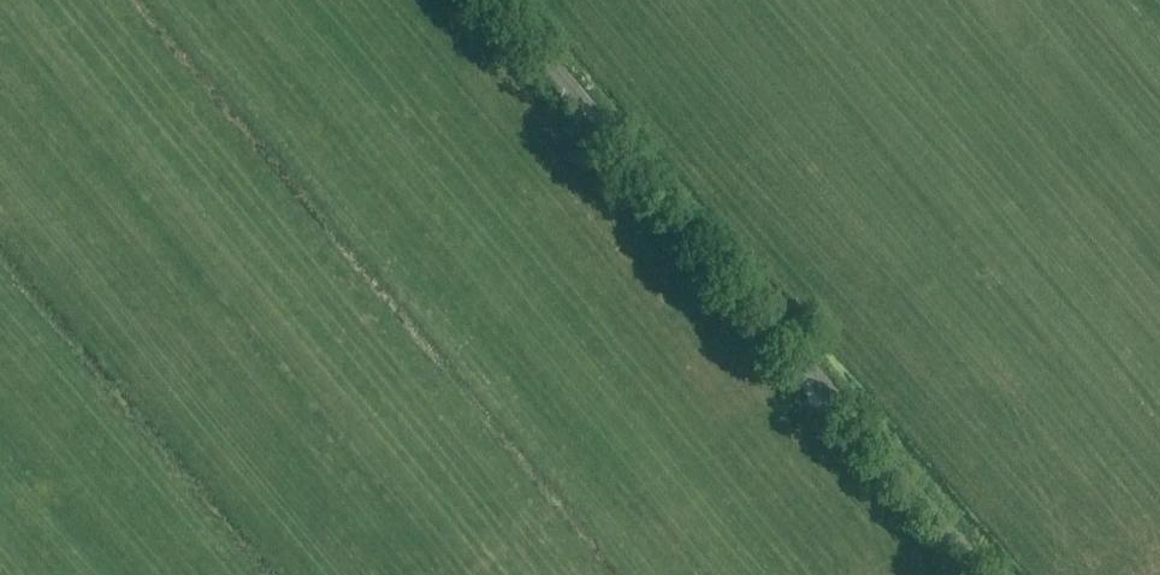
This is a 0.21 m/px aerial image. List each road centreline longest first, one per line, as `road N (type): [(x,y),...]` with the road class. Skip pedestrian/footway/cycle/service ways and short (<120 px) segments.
road 1 (unclassified): [(983,574),(493,0)]

